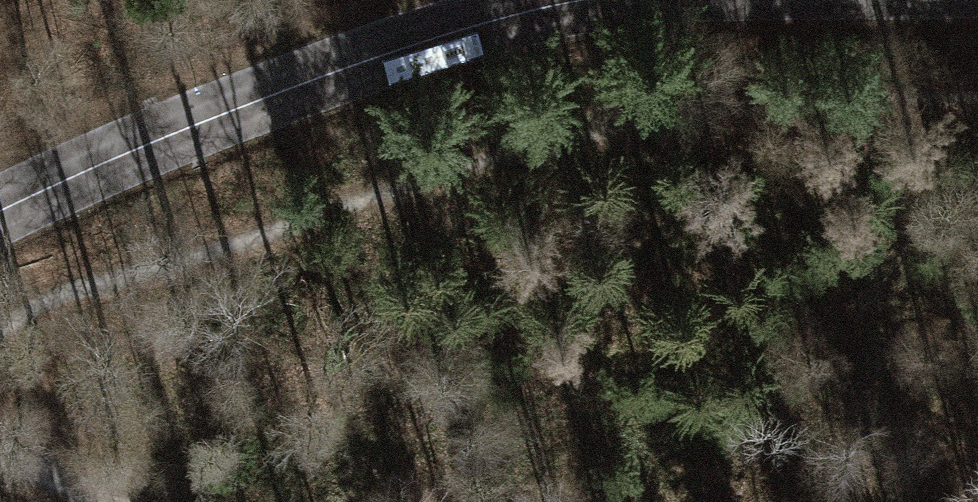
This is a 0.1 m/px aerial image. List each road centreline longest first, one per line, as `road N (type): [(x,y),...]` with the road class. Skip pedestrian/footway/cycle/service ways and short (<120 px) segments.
road 1 (track): [(0,336),(72,293),(242,229),(459,168),(599,114),(977,90)]
road 2 (secondary): [(0,212),(100,161),(290,84),(555,0)]

